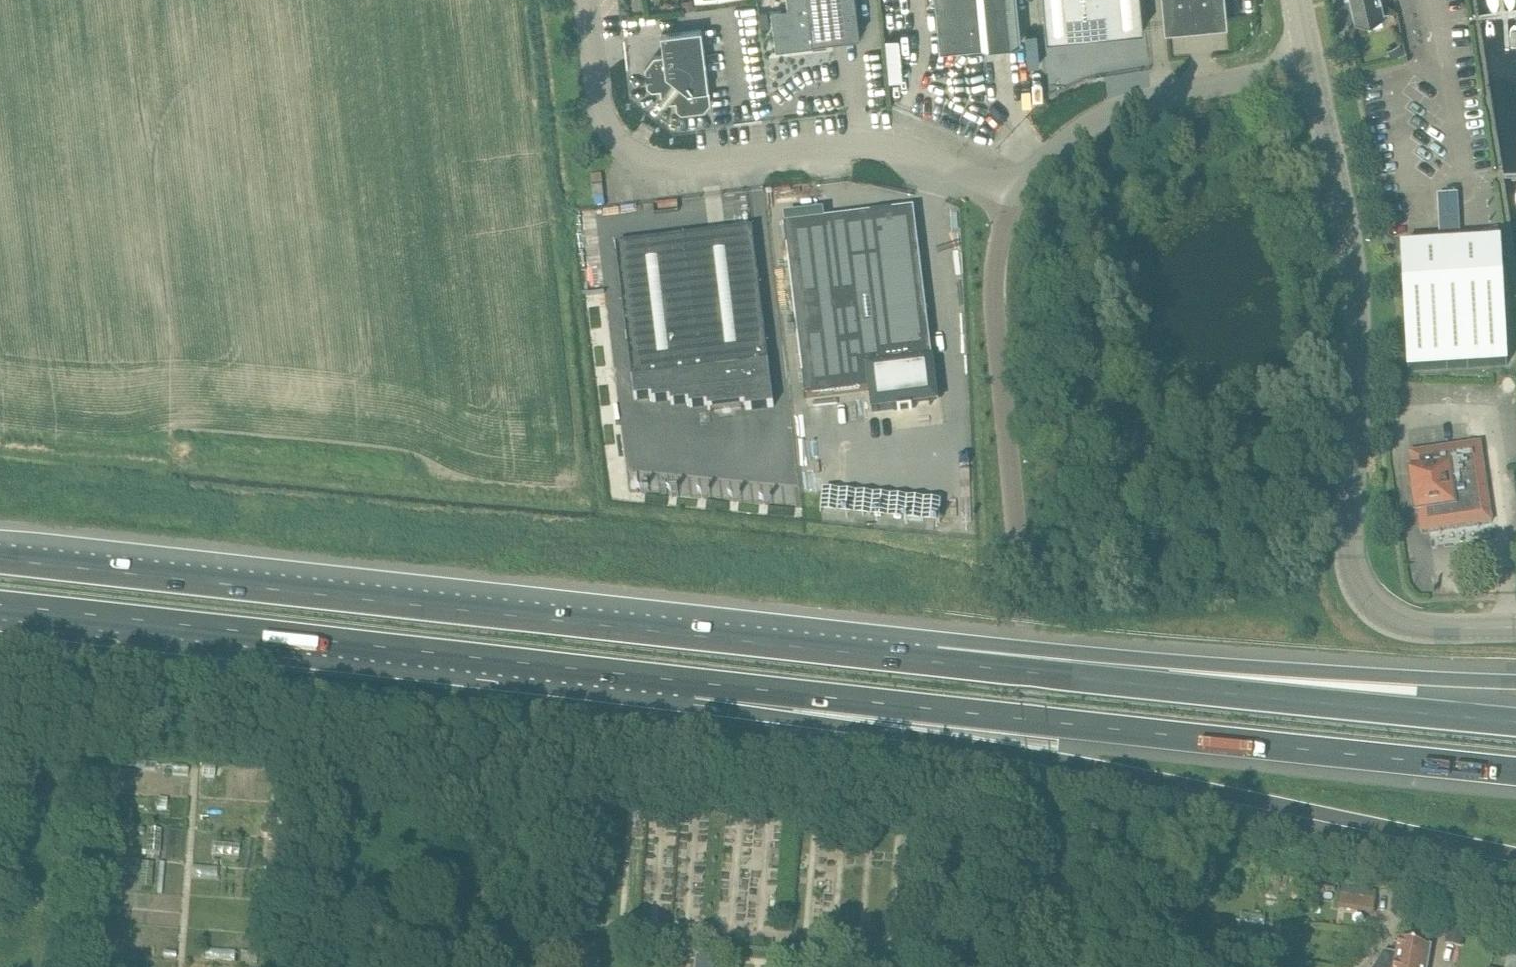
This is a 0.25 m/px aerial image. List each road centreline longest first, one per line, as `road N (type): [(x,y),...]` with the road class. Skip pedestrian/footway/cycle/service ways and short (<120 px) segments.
road 1 (motorway): [(936,661),(0,558)]
road 2 (motorway): [(687,681),(1515,853)]
road 3 (motorway): [(687,681),(1515,770)]
road 4 (unclassified): [(1063,966),(995,320),(994,278),(1012,194)]
road 5 (unclassified): [(1515,626),(1428,627),(1399,620),(1366,596),(1353,575),(1348,523),(1364,344),(1356,244),(1313,66)]
road 6 (motorway): [(0,603),(687,681)]
road 7 (motorway): [(1515,682),(1000,645),(936,661)]
road 8 (motorway): [(1515,722),(936,661)]
road 9 (unclassified): [(1012,194),(873,144),(657,162),(617,142),(600,97),(583,0)]
road 10 (unclassified): [(1012,194),(1096,120),(1138,103),(1313,66)]

